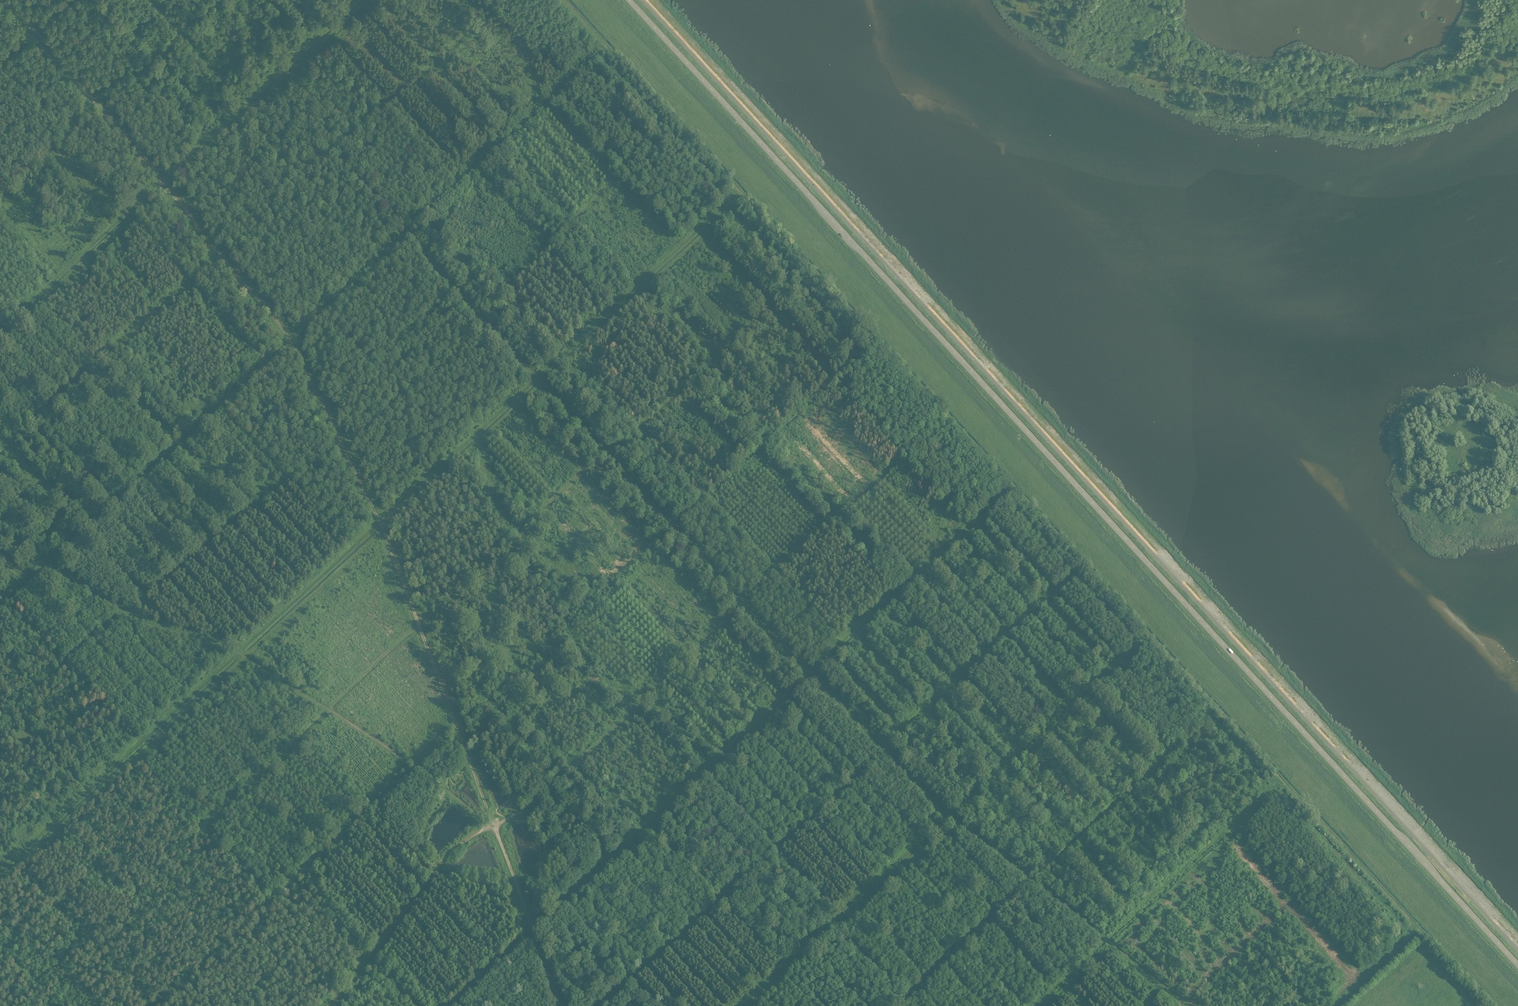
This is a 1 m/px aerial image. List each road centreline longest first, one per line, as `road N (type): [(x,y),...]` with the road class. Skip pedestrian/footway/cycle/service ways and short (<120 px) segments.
road 1 (tertiary): [(629,0),(1517,965)]
road 2 (track): [(560,1005),(379,521),(302,361),(276,320),(6,0)]
road 3 (track): [(936,809),(332,153),(183,207)]
road 4 (track): [(939,419),(547,790),(457,846),(432,874)]
road 5 (track): [(0,532),(129,617),(234,650),(328,709),(418,625)]
road 6 (track): [(12,1005),(328,709)]
road 7 (track): [(332,153),(503,0)]
road 8 (track): [(432,874),(330,1005)]
road 9 (track): [(986,848),(1107,941)]
road 10 (track): [(100,107),(0,200)]
road 11 (track): [(433,779),(328,709)]

